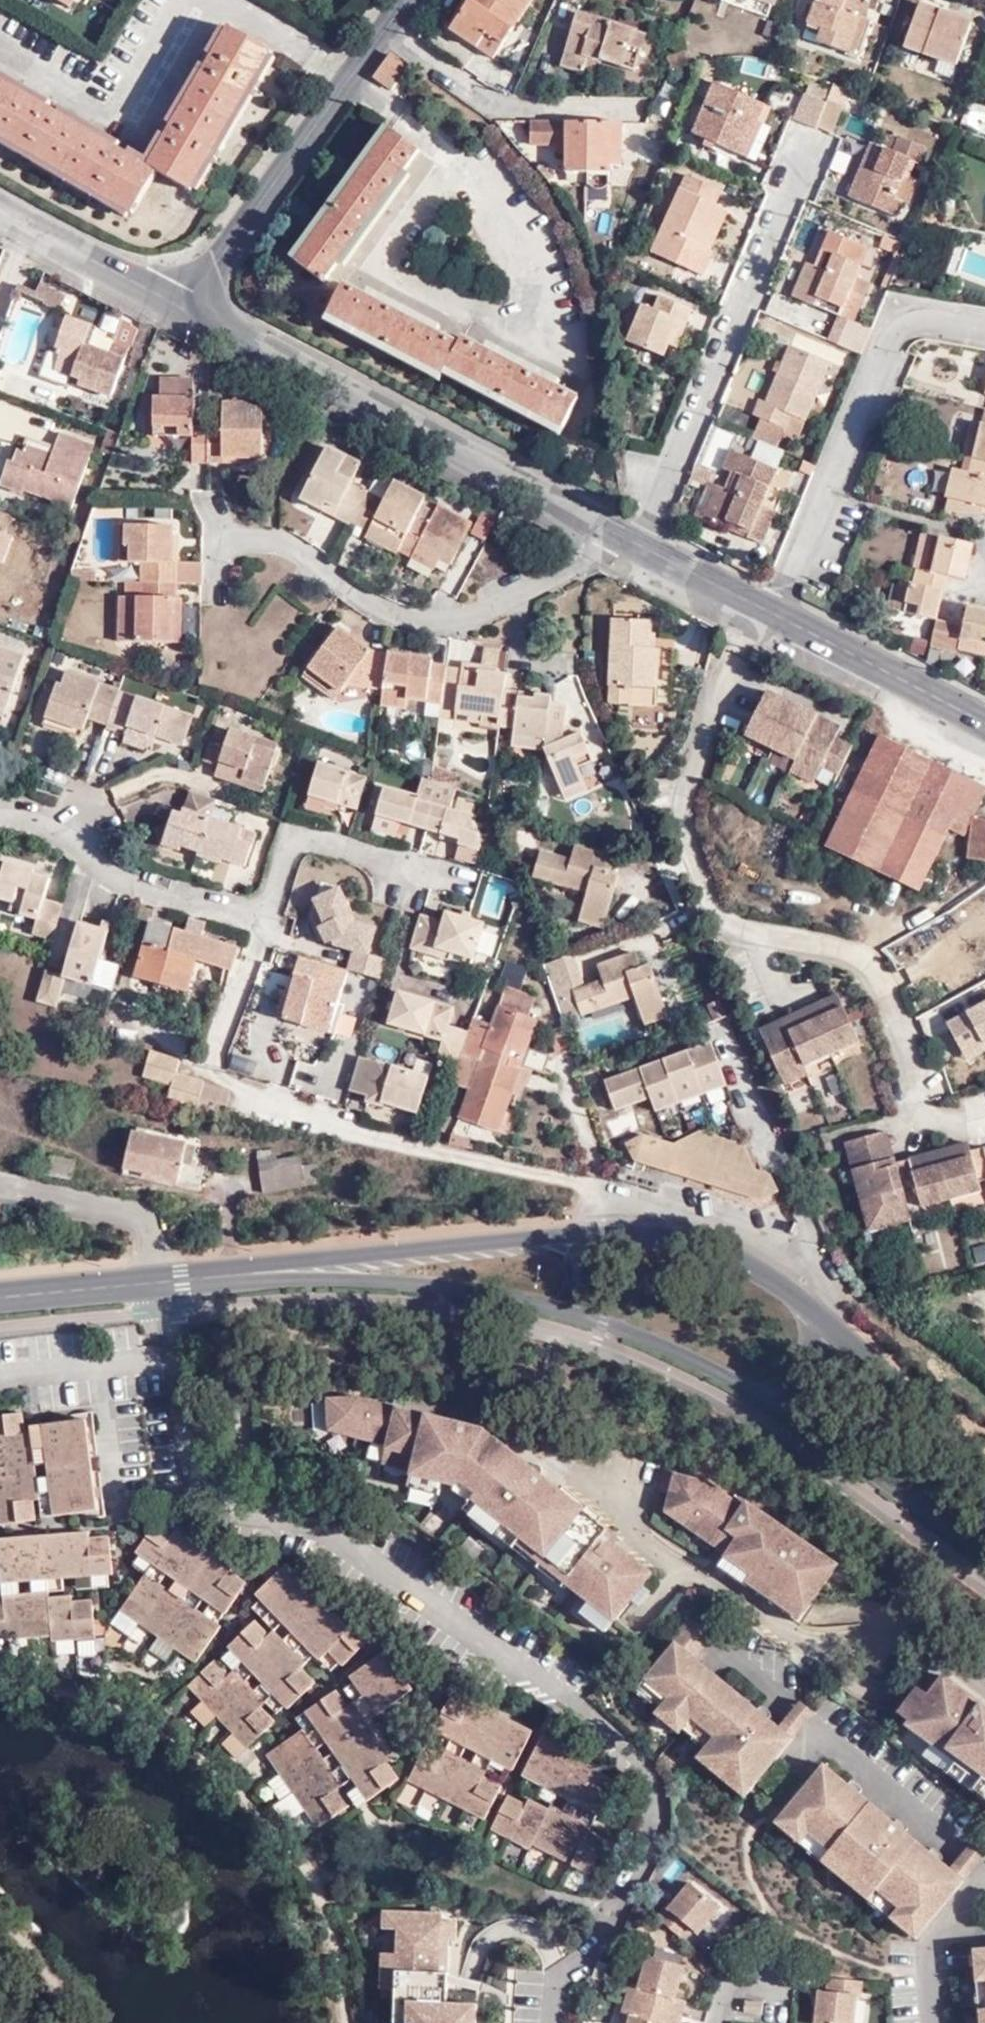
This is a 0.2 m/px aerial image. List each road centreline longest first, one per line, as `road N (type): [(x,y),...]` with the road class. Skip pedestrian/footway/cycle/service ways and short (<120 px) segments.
road 1 (residential): [(984,719),(181,306)]
road 2 (residential): [(180,1351),(205,1459),(615,1734),(649,1766),(658,1819),(616,1913)]
road 3 (tertiary): [(611,1216),(163,1278)]
road 4 (tertiary): [(163,1278),(413,1283),(579,1313)]
road 5 (residential): [(181,306),(409,0)]
road 6 (tertiary): [(771,1403),(984,1557)]
road 7 (tertiary): [(828,1314),(749,1253),(683,1227),(611,1216)]
road 8 (tertiary): [(579,1313),(771,1403)]
road 9 (residential): [(181,306),(0,210)]
road 10 (tertiary): [(984,1444),(828,1314)]
road 11 (residential): [(0,1366),(180,1351)]
road 12 (tertiary): [(0,1292),(163,1278)]

